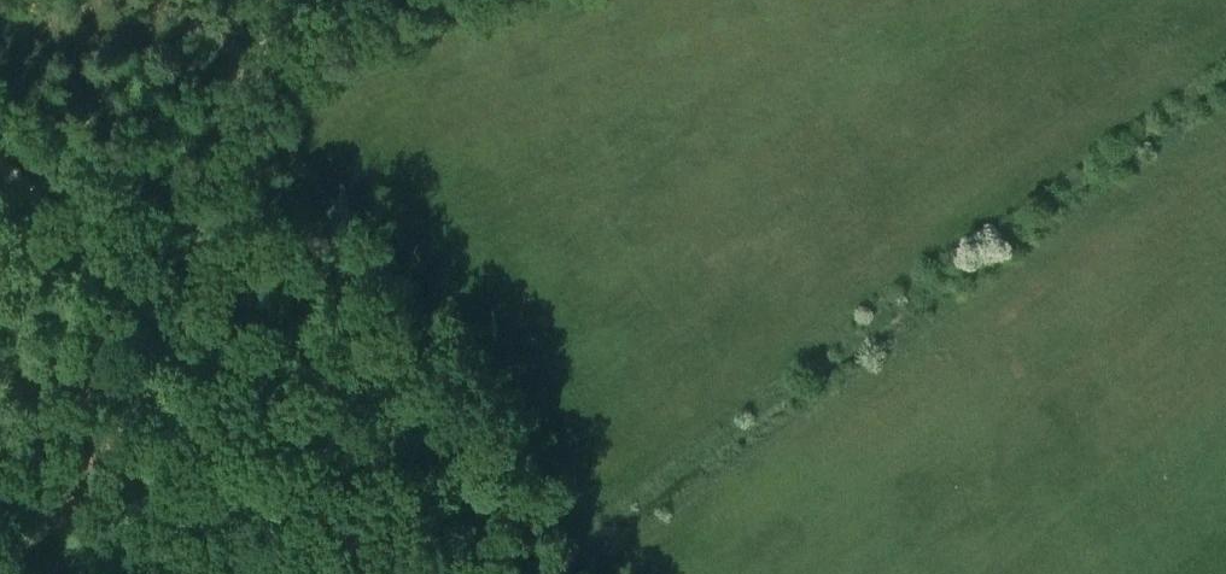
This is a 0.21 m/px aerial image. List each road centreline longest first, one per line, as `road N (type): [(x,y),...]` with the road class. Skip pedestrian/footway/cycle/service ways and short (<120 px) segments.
road 1 (track): [(377,573),(242,405),(0,163)]
road 2 (track): [(213,573),(242,405),(263,36)]

